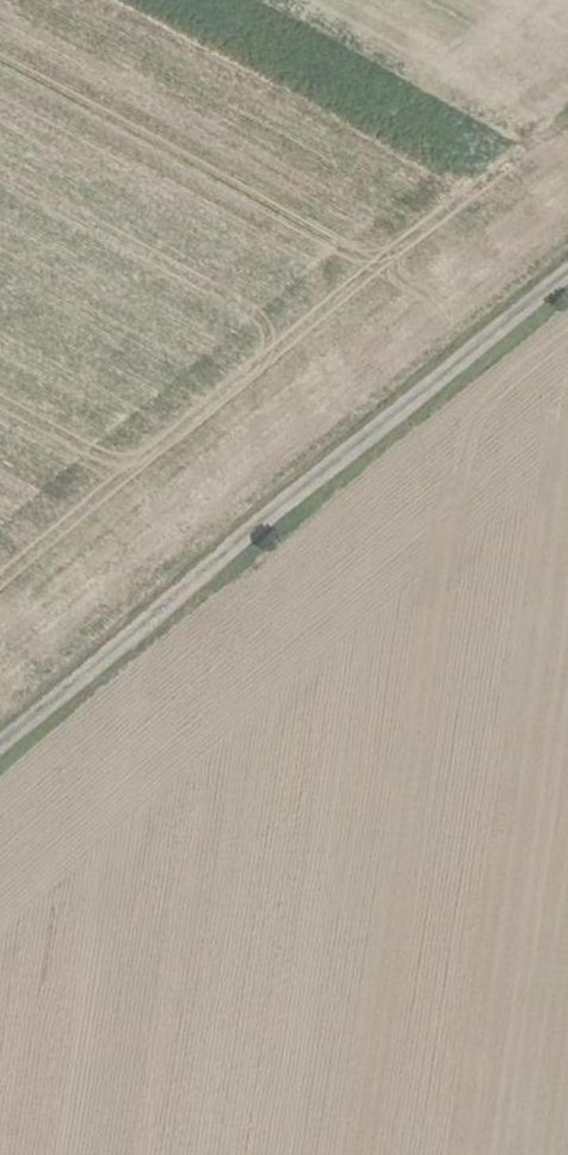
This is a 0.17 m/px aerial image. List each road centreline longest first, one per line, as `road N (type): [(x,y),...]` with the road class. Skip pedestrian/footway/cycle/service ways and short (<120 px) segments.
road 1 (track): [(567,273),(0,744)]

